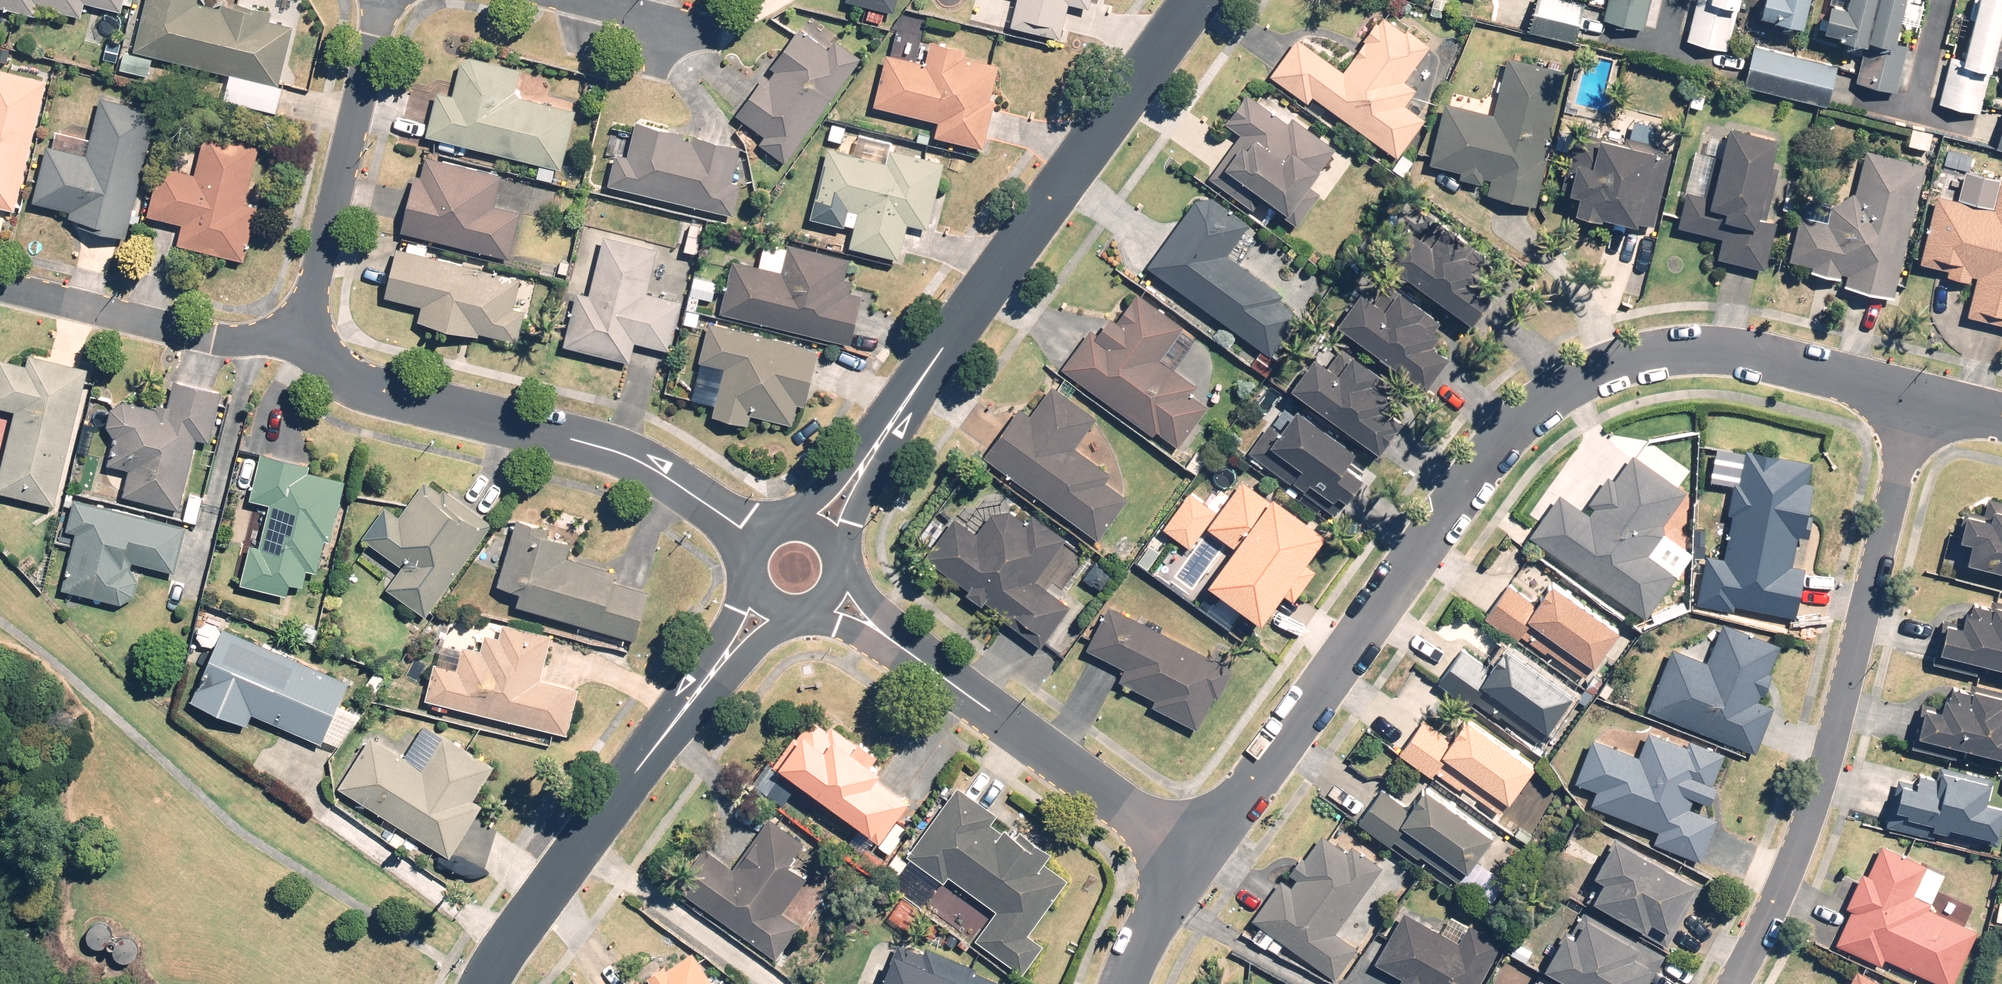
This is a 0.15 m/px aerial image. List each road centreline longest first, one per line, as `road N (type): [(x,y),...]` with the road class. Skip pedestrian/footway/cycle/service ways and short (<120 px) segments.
road 1 (residential): [(1195,858),(1489,451),(1541,399),(1684,351),(1776,358),(1923,398)]
road 2 (residential): [(1923,398),(1809,819),(1732,983)]
road 3 (residential): [(869,456),(1203,0)]
road 4 (residential): [(748,530),(648,464),(345,372),(300,341)]
road 5 (residential): [(482,983),(721,660)]
road 6 (residential): [(876,626),(1195,858)]
road 7 (residential): [(300,341),(382,0)]
road 8 (residential): [(300,341),(234,340),(0,284)]
road 9 (residential): [(566,0),(712,36)]
road 10 (residential): [(1129,983),(1195,858)]

